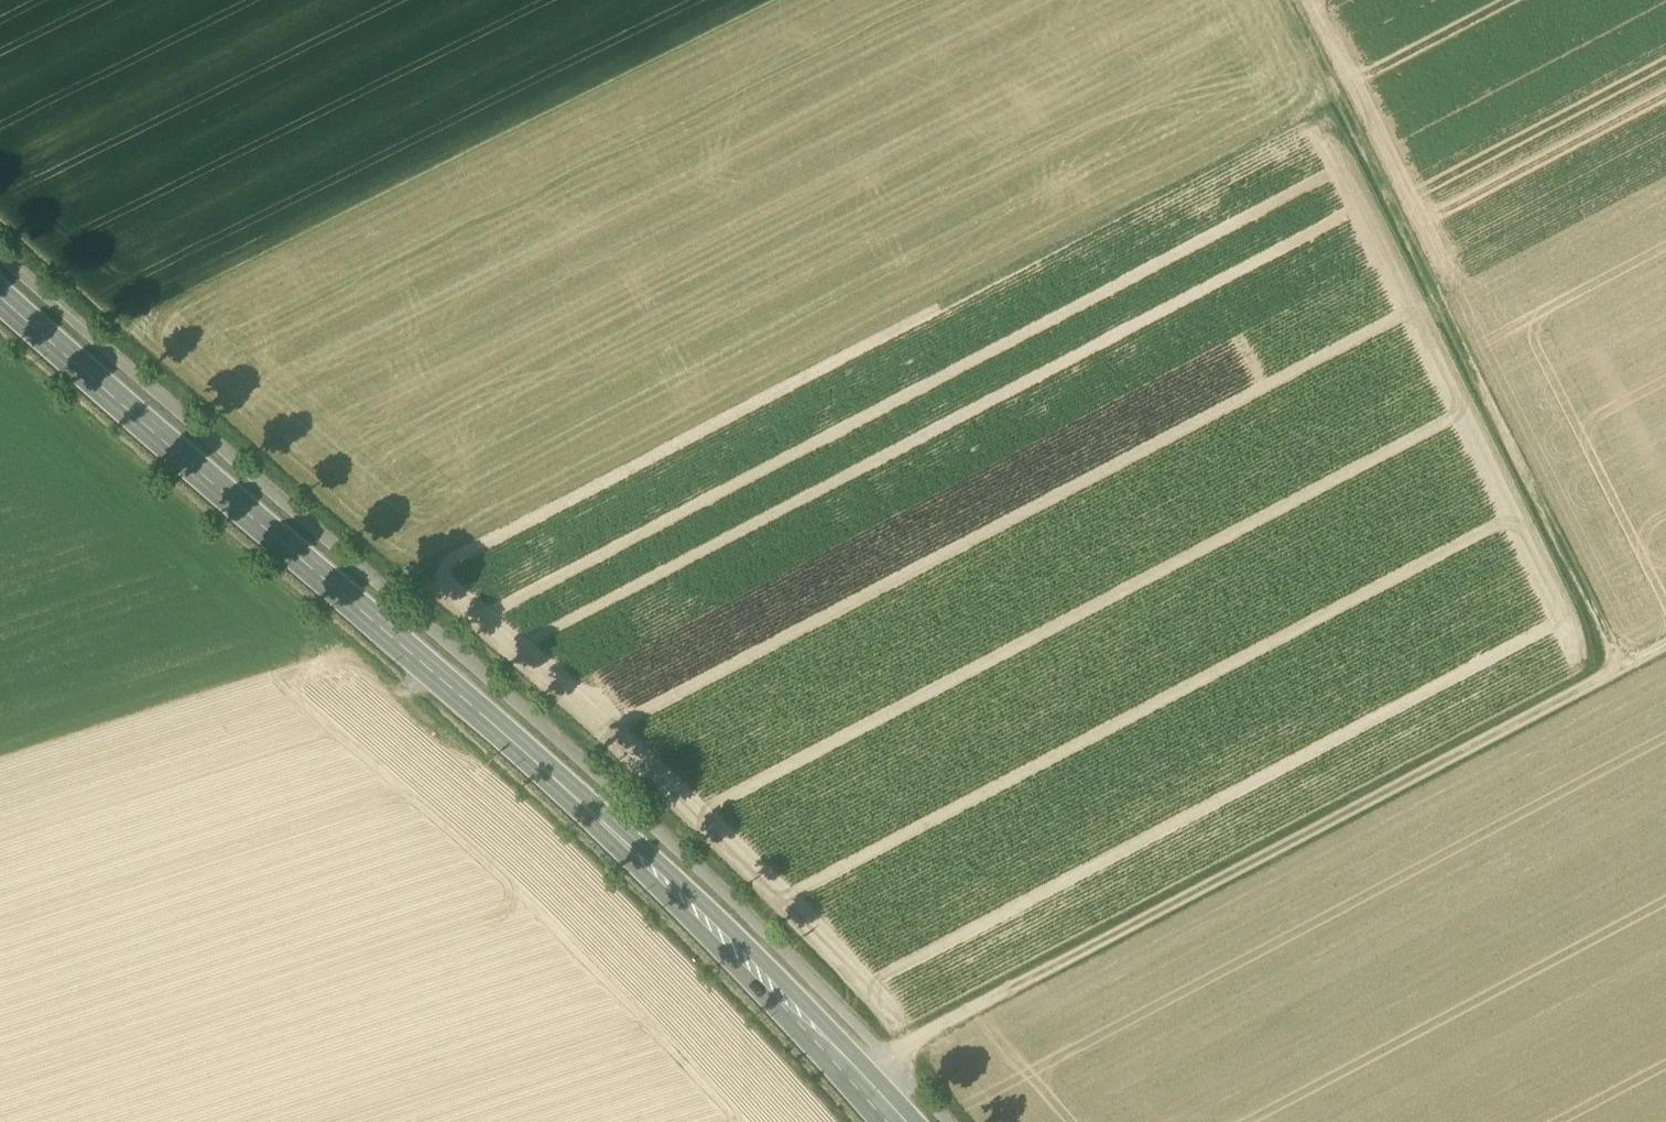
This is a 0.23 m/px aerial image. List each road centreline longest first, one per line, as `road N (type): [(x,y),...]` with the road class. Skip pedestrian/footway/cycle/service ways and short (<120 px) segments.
road 1 (primary): [(895,1121),(638,857),(0,292)]
road 2 (track): [(1665,641),(857,1078)]
road 3 (track): [(1286,0),(1621,665)]

